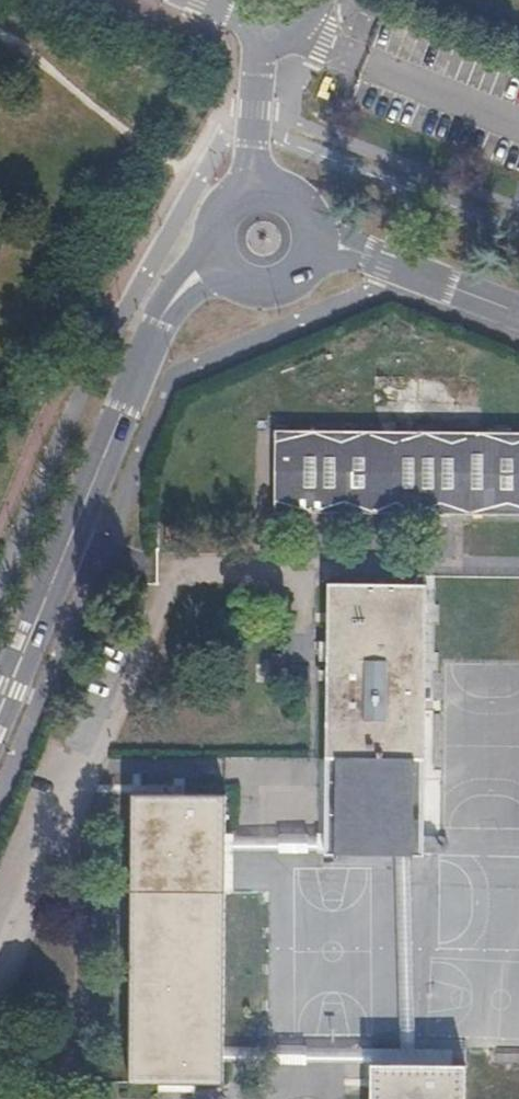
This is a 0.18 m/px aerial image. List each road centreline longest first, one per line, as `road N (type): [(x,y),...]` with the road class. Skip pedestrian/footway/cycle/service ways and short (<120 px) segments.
road 1 (secondary): [(222,263),(185,286),(156,332),(0,713)]
road 2 (secondary): [(518,314),(308,240)]
road 3 (residential): [(270,34),(257,76),(247,198)]
road 4 (secondary): [(222,263),(249,285),(283,282),(305,257),(308,240)]

